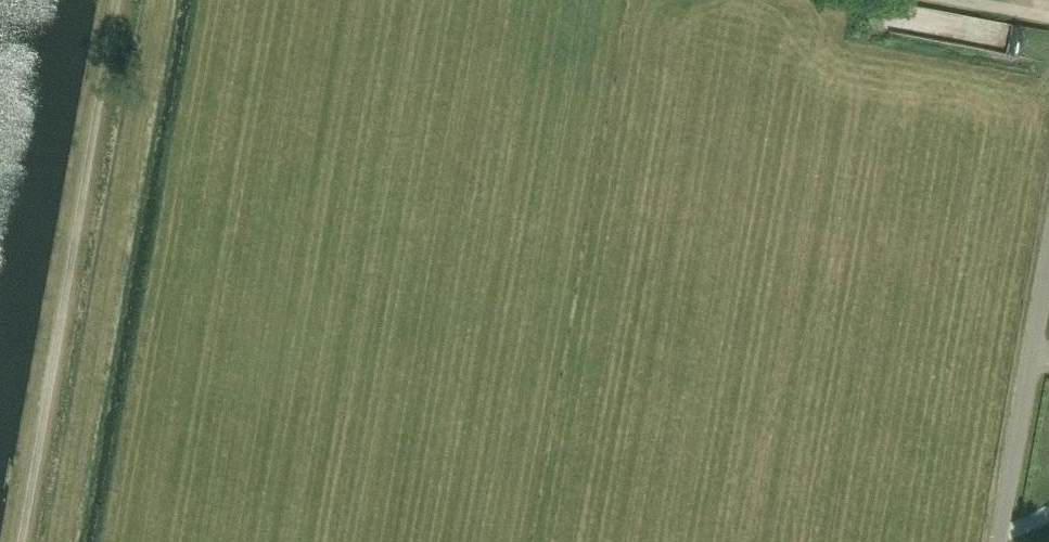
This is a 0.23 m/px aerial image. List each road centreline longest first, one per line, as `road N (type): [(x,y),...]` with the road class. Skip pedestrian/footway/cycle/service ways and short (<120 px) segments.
road 1 (track): [(121,0),(24,541)]
road 2 (unclassified): [(998,541),(1048,265)]

